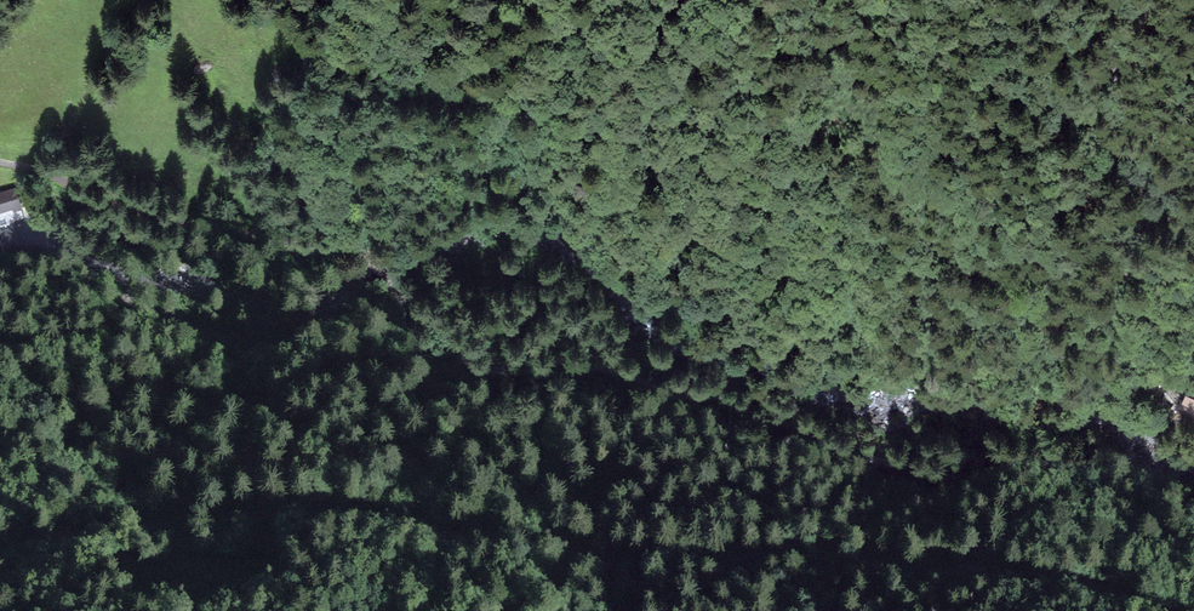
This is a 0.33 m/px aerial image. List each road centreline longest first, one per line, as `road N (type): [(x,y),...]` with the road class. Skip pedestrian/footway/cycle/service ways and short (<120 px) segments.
road 1 (track): [(1193,528),(1116,500),(1072,468),(1034,455),(959,467),(861,460),(718,397),(562,361),(489,371),(397,297),(367,244),(233,233),(105,206),(74,188)]
road 2 (unclassified): [(1155,610),(1081,582),(814,555),(653,565),(413,529),(339,509),(74,534),(0,558)]

